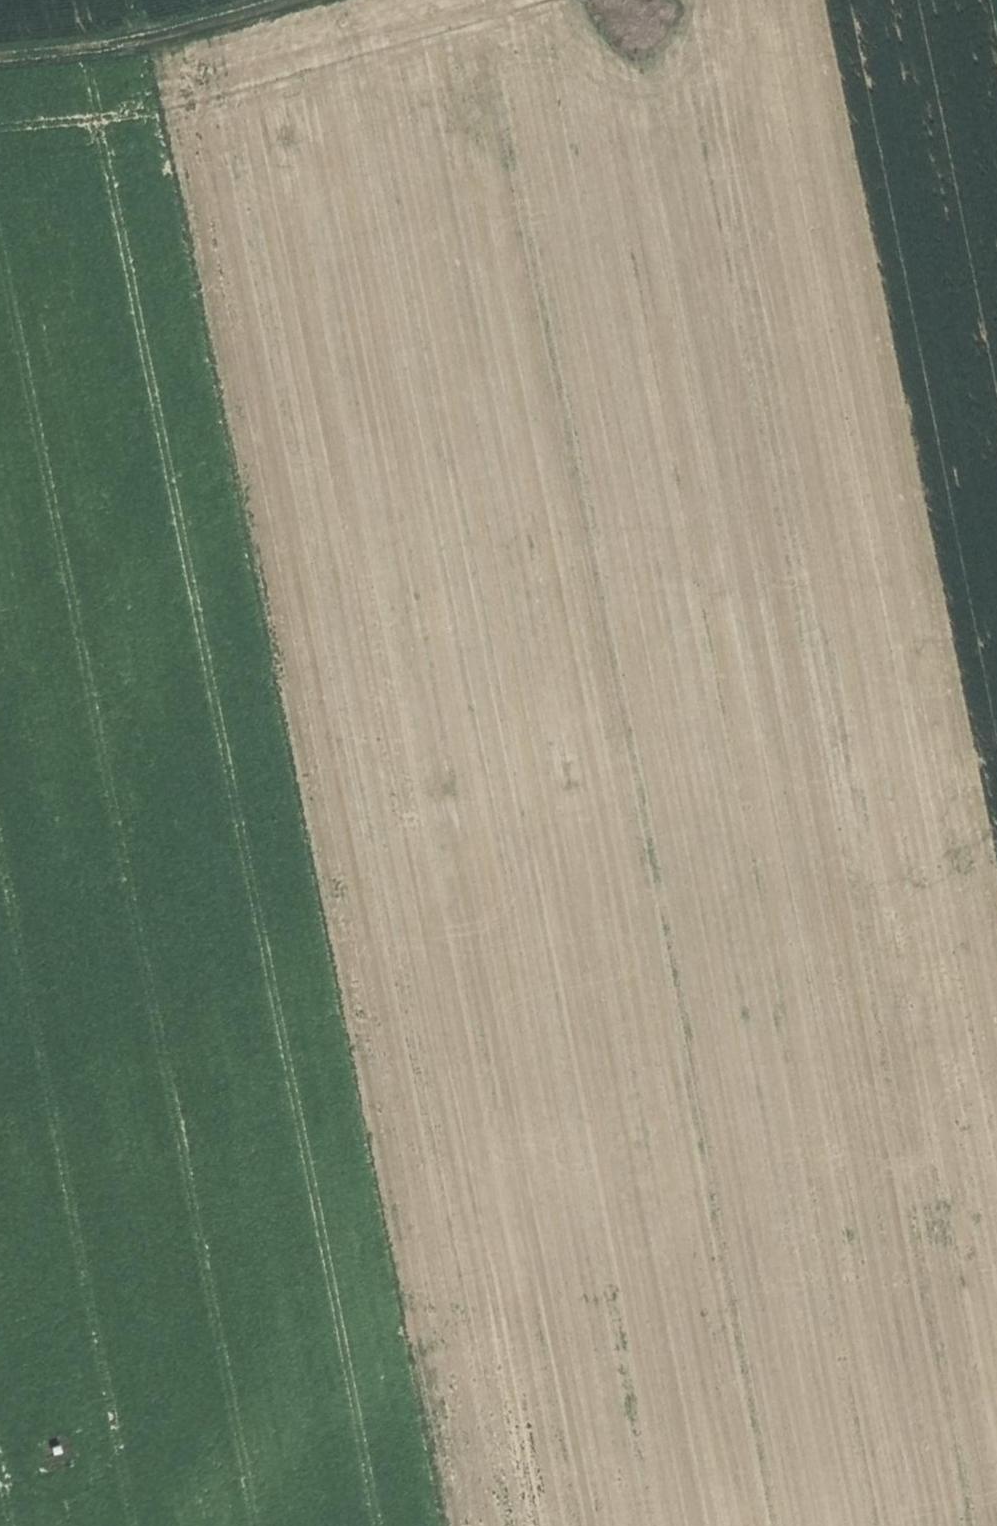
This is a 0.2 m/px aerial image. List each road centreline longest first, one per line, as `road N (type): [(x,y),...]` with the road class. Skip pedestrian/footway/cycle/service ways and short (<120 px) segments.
road 1 (track): [(260,0),(130,30),(0,44)]

